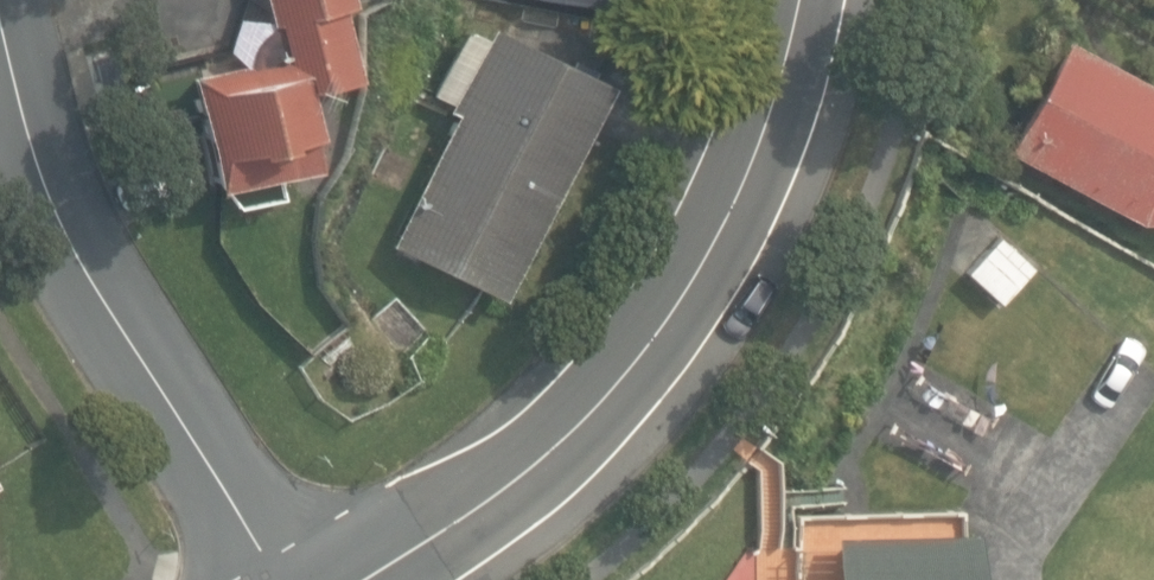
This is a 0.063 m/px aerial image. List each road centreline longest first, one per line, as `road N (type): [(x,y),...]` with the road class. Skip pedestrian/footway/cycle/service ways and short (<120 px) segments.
road 1 (residential): [(366,579),(482,506),(557,447),(627,377),(697,278),(731,213),(762,144),(802,0)]
road 2 (residential): [(290,579),(119,320),(72,233),(34,132),(0,1)]

